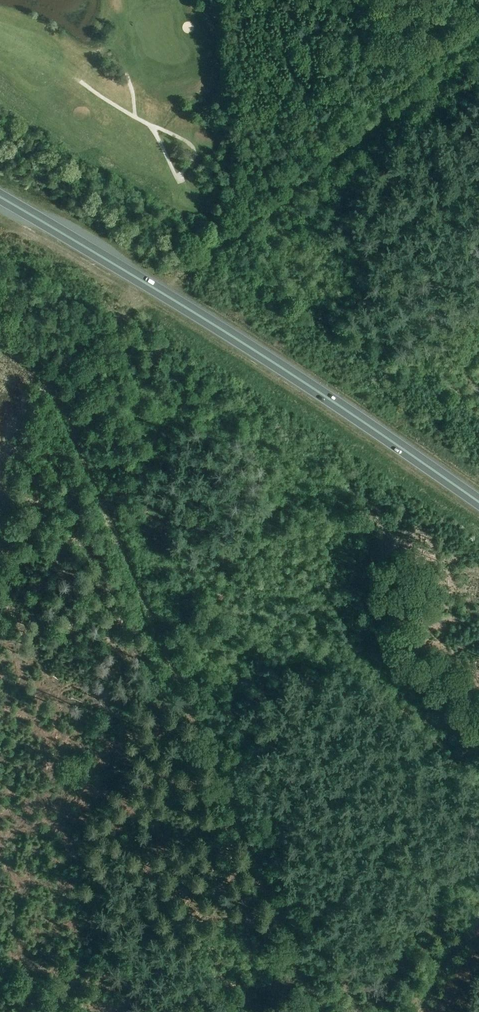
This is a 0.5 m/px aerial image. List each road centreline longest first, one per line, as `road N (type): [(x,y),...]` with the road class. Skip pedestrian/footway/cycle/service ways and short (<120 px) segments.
road 1 (track): [(0,545),(45,381),(318,1011)]
road 2 (trunk): [(478,502),(273,362),(0,197)]
road 3 (track): [(478,37),(377,111),(355,0)]

